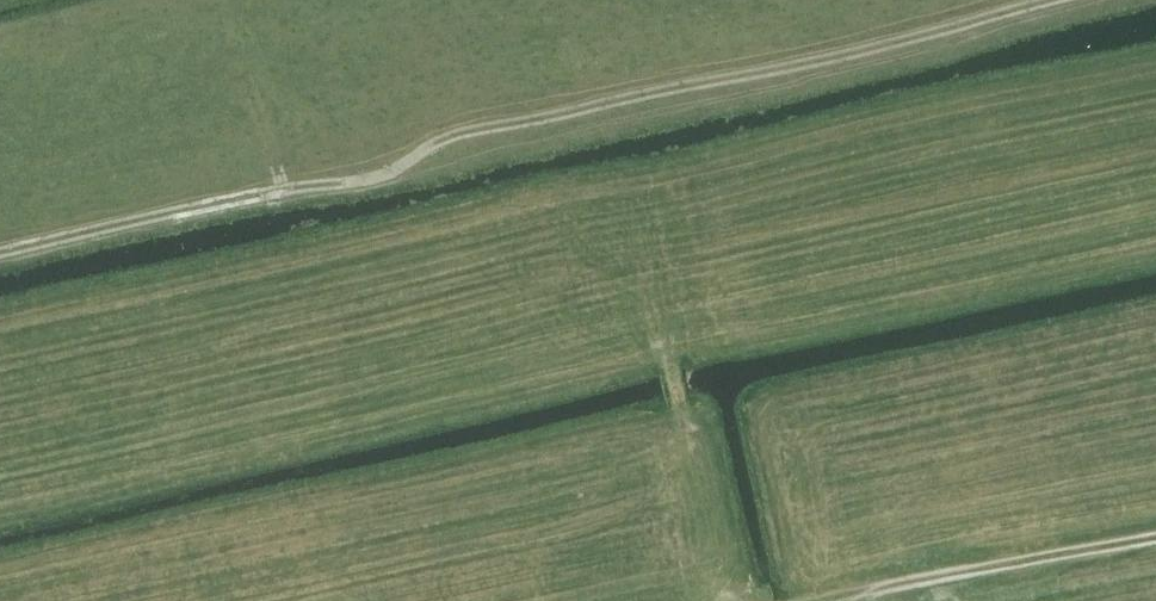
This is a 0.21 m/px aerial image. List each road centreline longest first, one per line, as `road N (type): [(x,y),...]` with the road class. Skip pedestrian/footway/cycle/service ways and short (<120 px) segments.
road 1 (track): [(287,189),(402,173),(456,138),(865,56),(1091,0)]
road 2 (track): [(0,256),(287,189),(278,168)]
road 3 (track): [(872,589),(1155,538)]
road 4 (track): [(739,600),(724,518),(662,352)]

